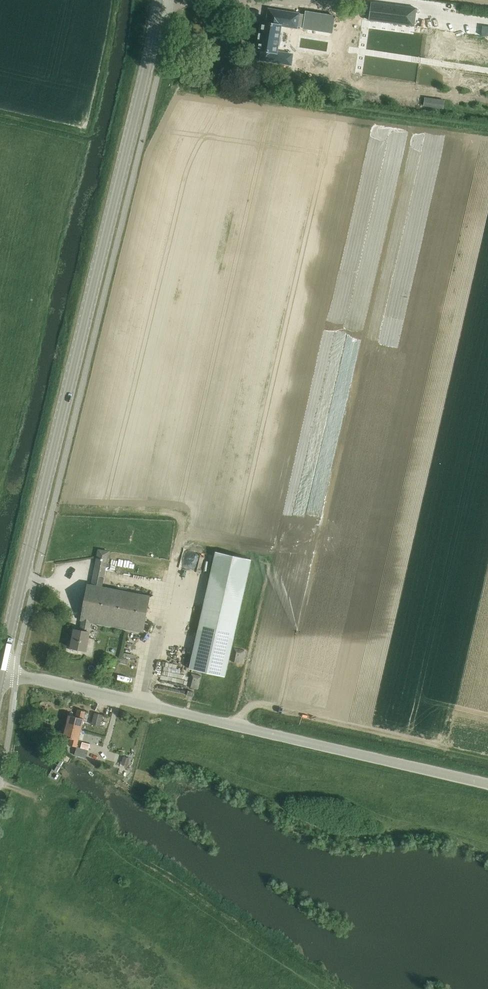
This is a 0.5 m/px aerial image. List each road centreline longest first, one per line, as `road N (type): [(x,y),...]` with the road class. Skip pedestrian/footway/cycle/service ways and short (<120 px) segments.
road 1 (secondary): [(0,674),(158,0)]
road 2 (unclassified): [(487,784),(0,674)]

